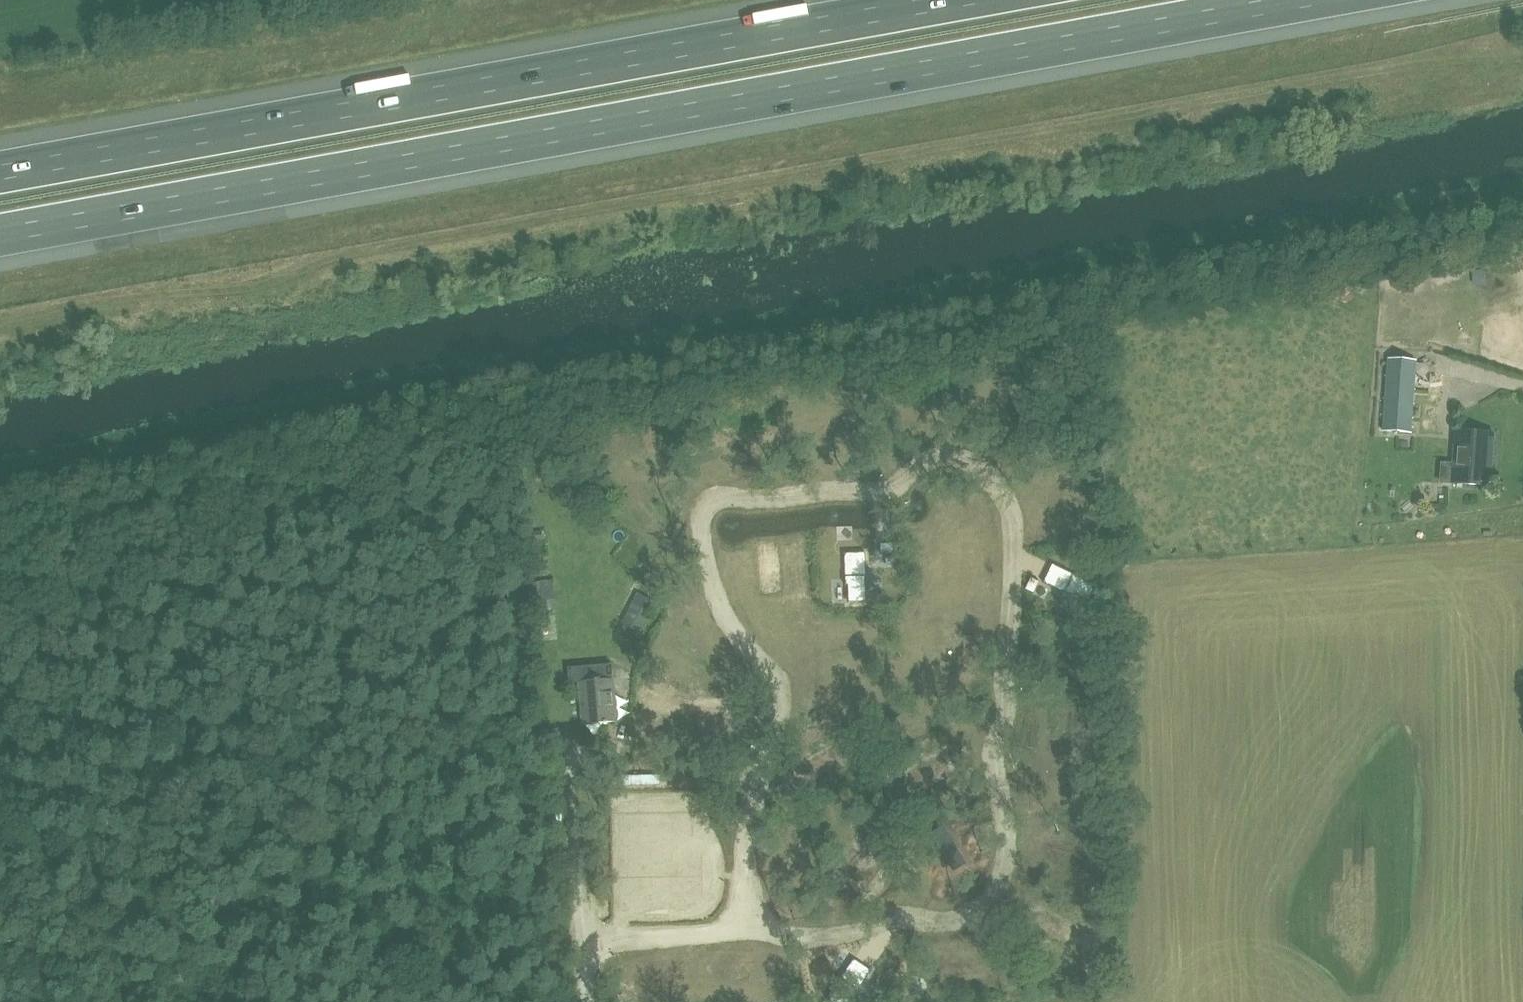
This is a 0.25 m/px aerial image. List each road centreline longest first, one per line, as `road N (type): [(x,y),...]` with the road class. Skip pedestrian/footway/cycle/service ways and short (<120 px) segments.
road 1 (motorway): [(0,234),(1302,0)]
road 2 (motorway): [(941,0),(0,170)]

